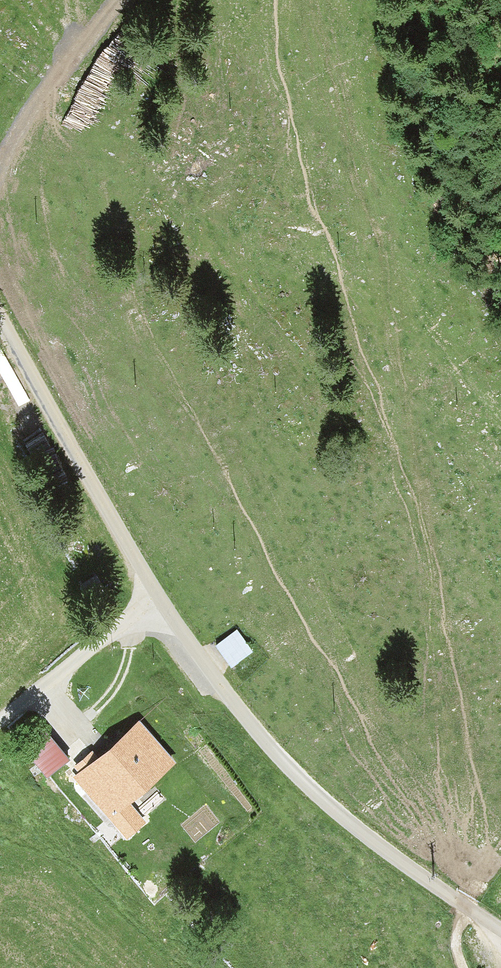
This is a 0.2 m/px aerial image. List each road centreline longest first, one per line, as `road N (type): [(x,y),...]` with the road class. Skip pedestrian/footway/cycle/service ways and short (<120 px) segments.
road 1 (track): [(0,324),(151,602),(304,794),(418,885),(500,937)]
road 2 (track): [(0,176),(55,73),(114,0)]
road 3 (track): [(0,722),(151,602)]

